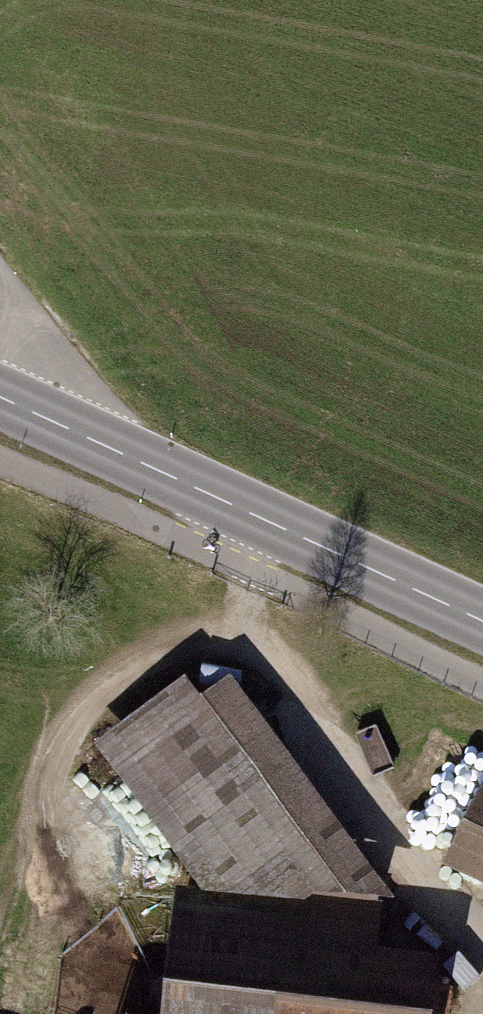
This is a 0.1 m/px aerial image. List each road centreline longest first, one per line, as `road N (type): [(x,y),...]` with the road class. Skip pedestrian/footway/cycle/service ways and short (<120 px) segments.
road 1 (tertiary): [(0,397),(482,625)]
road 2 (unclassified): [(265,670),(482,944)]
road 3 (track): [(0,279),(84,437)]

